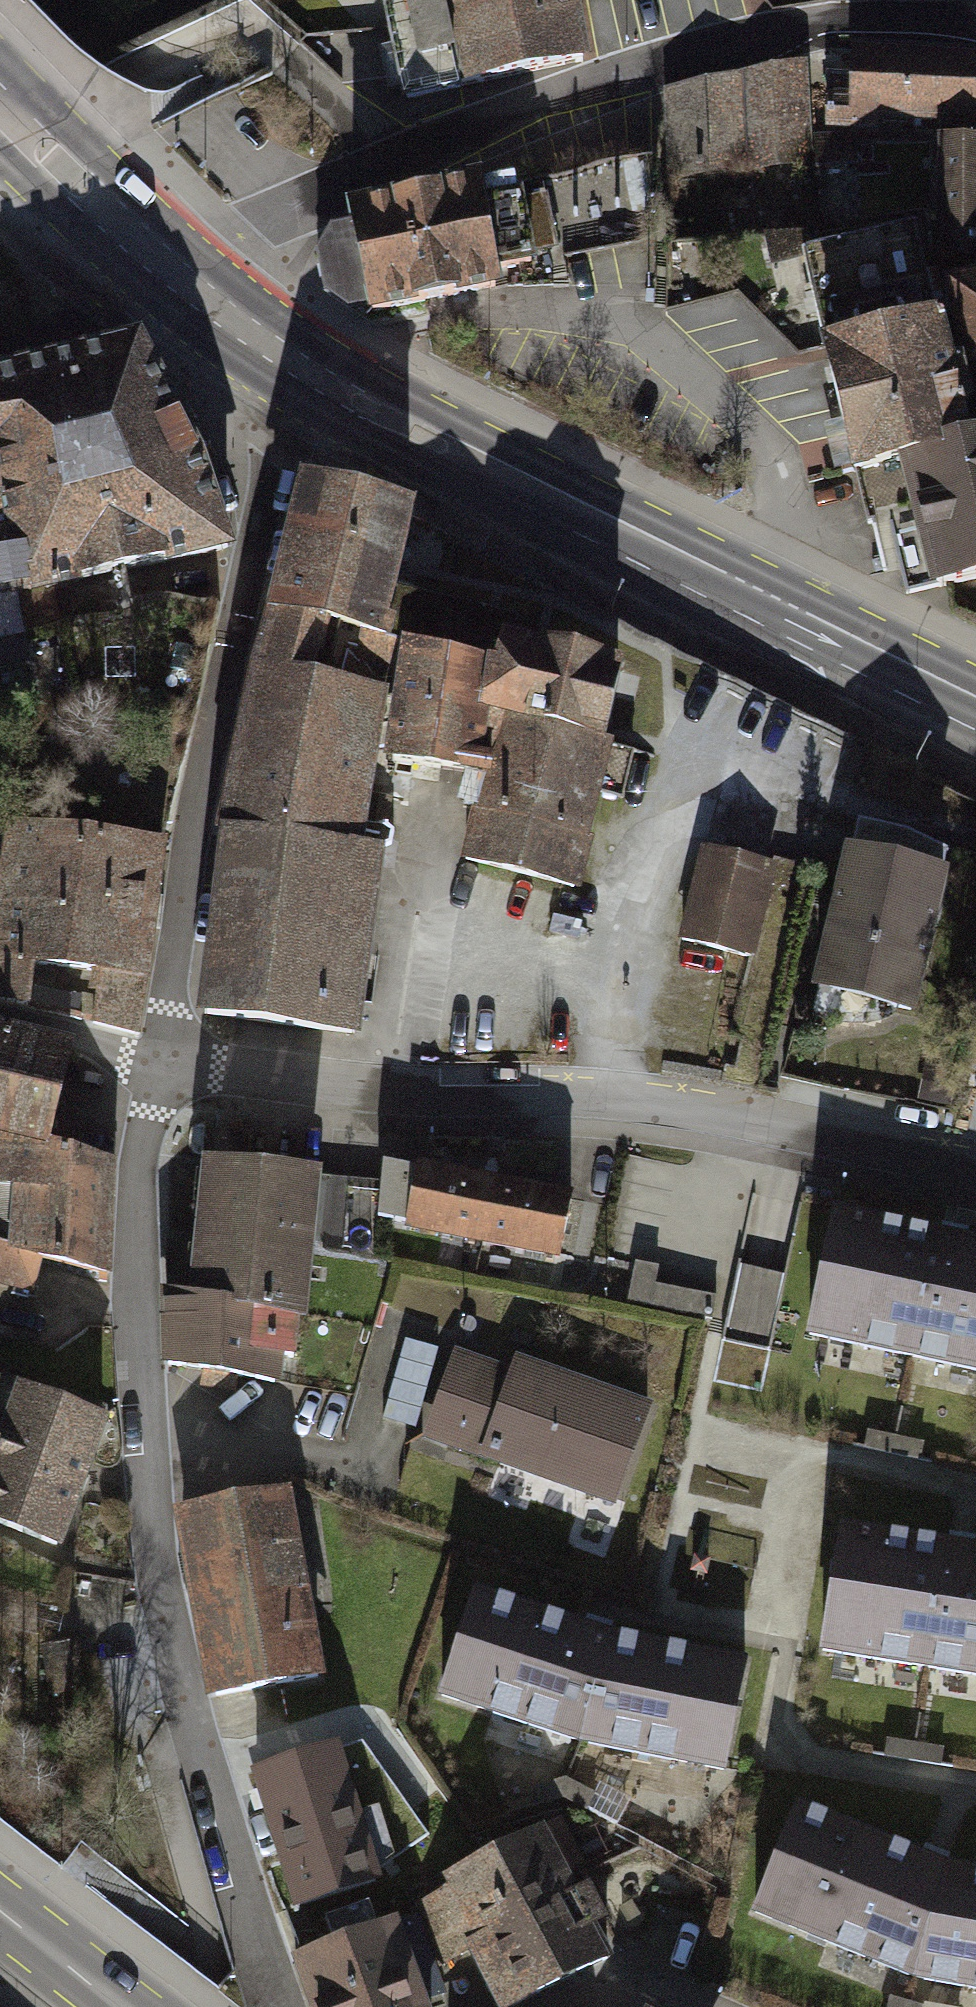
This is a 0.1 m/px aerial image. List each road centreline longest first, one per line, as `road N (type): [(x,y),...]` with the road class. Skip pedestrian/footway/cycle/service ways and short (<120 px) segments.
road 1 (residential): [(166,1065),(140,1306),(152,1548),(280,2006)]
road 2 (residential): [(975,19),(771,30),(519,109),(173,269)]
road 3 (residential): [(975,1164),(727,1113),(604,1098),(399,1092),(166,1065)]
road 4 (primary): [(311,373),(454,459),(975,710)]
road 5 (residential): [(166,1065),(193,838),(269,469)]
road 6 (primary): [(0,103),(173,269)]
road 7 (residential): [(173,269),(101,307),(42,353),(0,362)]
road 8 (primary): [(173,269),(311,373)]
road 9 (residential): [(0,1023),(166,1065)]
road 10 (primary): [(116,2006),(0,1915)]

